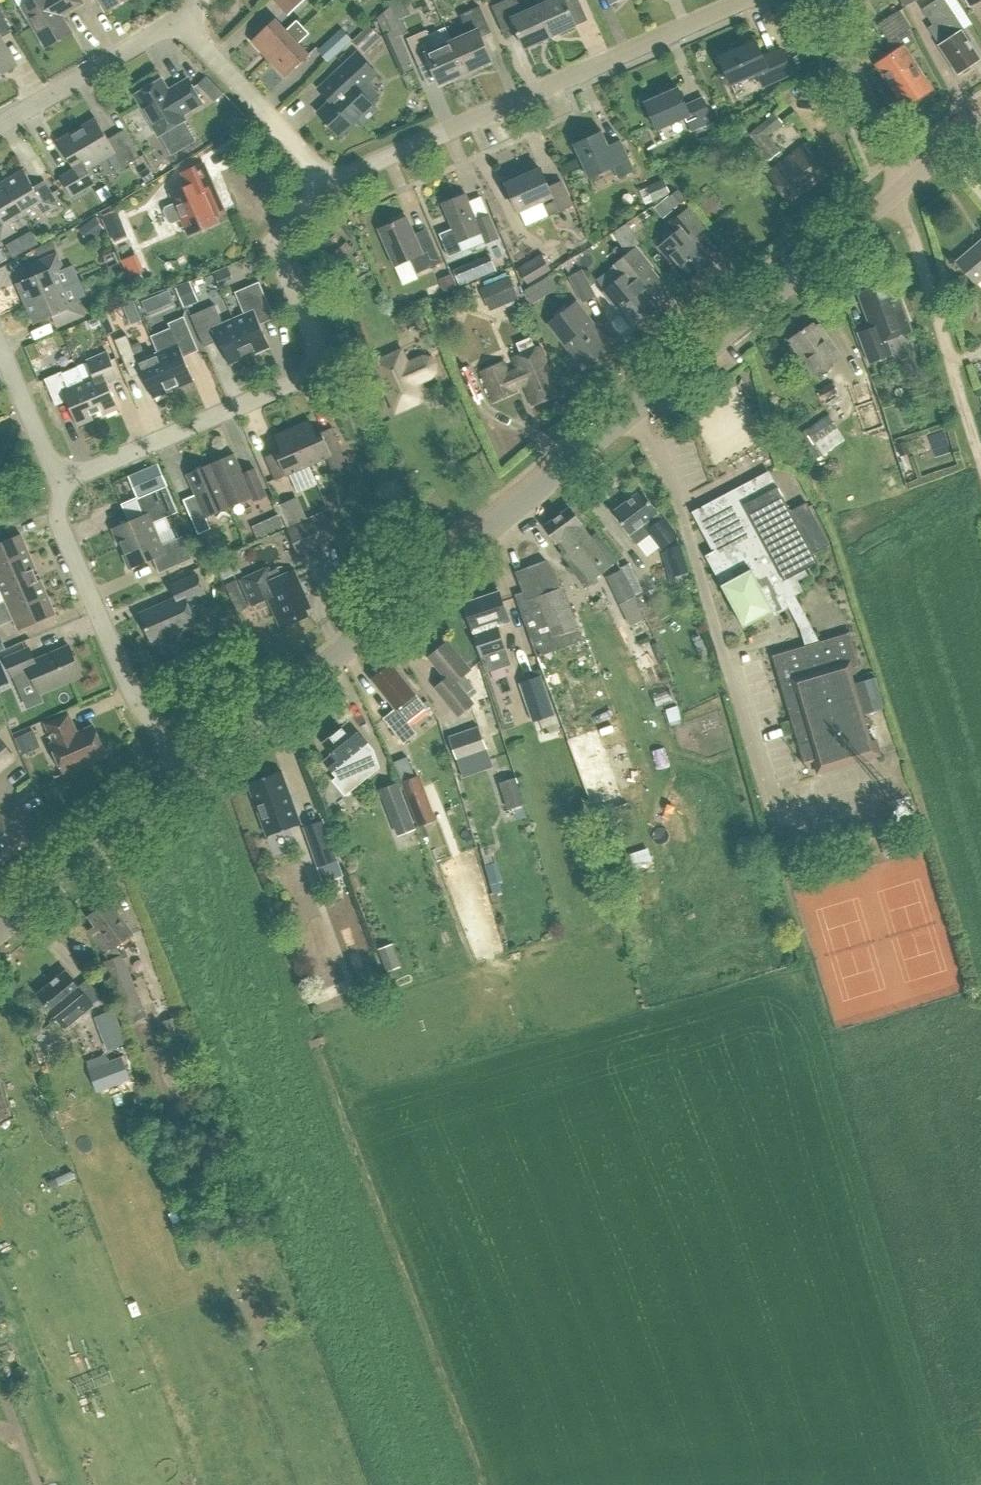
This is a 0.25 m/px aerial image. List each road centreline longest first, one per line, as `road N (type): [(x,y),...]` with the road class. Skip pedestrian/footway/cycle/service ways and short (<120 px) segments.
road 1 (tertiary): [(190,775),(908,180)]
road 2 (residential): [(61,483),(311,367),(315,349),(280,263),(280,241),(333,181)]
road 3 (residential): [(333,181),(746,0)]
road 4 (residential): [(190,775),(138,704),(58,519),(61,483)]
road 5 (track): [(892,192),(980,464)]
road 6 (tertiary): [(0,926),(190,775)]
road 7 (residential): [(178,21),(333,181)]
road 8 (residential): [(0,124),(178,21)]
road 9 (residential): [(908,180),(823,0)]
road 10 (residential): [(61,483),(0,343)]

